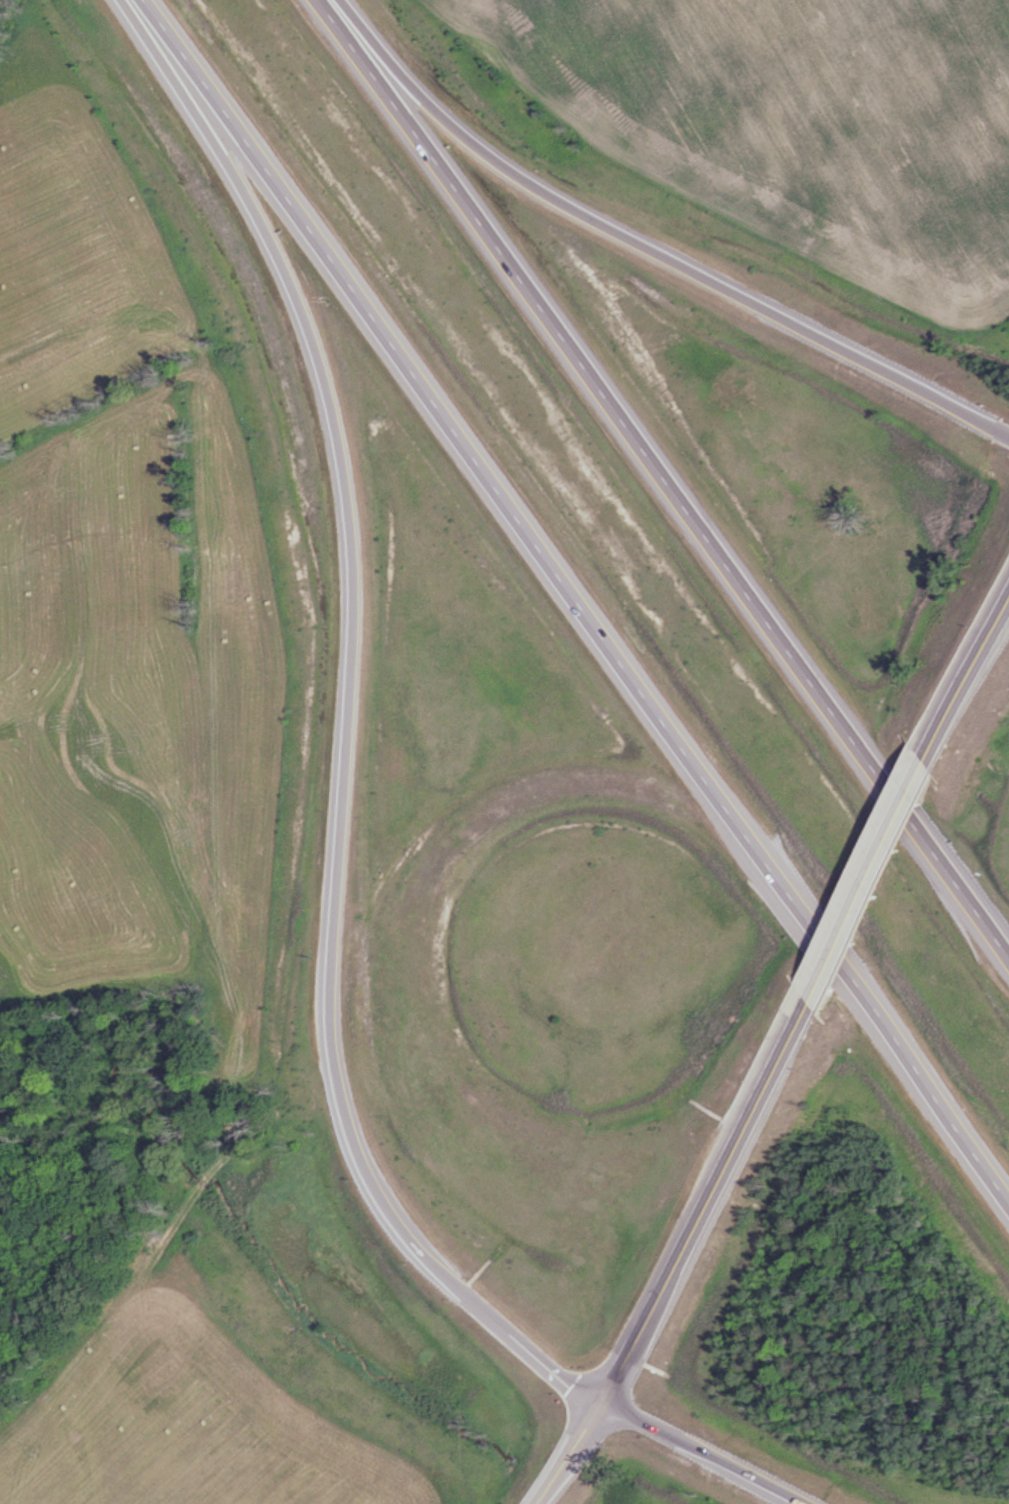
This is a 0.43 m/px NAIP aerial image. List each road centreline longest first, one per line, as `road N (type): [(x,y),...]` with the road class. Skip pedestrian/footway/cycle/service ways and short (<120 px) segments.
road 1 (motorway): [(142,0),(296,299),(344,459),(355,568),(330,1014),(350,1112),(382,1189),(427,1253),(495,1320),(608,1404)]
road 2 (motorway): [(147,0),(1008,1198)]
road 3 (motorway): [(1008,956),(322,0)]
road 4 (track): [(760,1108),(696,1140),(617,1162),(560,1160),(516,1146),(450,1094),(422,1049),(407,958),(415,913),(441,861),(479,819),(522,794),(566,783),(648,789),(688,806),(790,887)]
road 5 (motorway): [(1008,423),(526,180),(445,119),(337,0)]
road 6 (primary): [(608,1404),(818,995)]
road 7 (primary): [(818,995),(924,747)]
road 8 (motorway): [(608,1404),(811,1503)]
road 9 (primary): [(924,747),(1008,580)]

